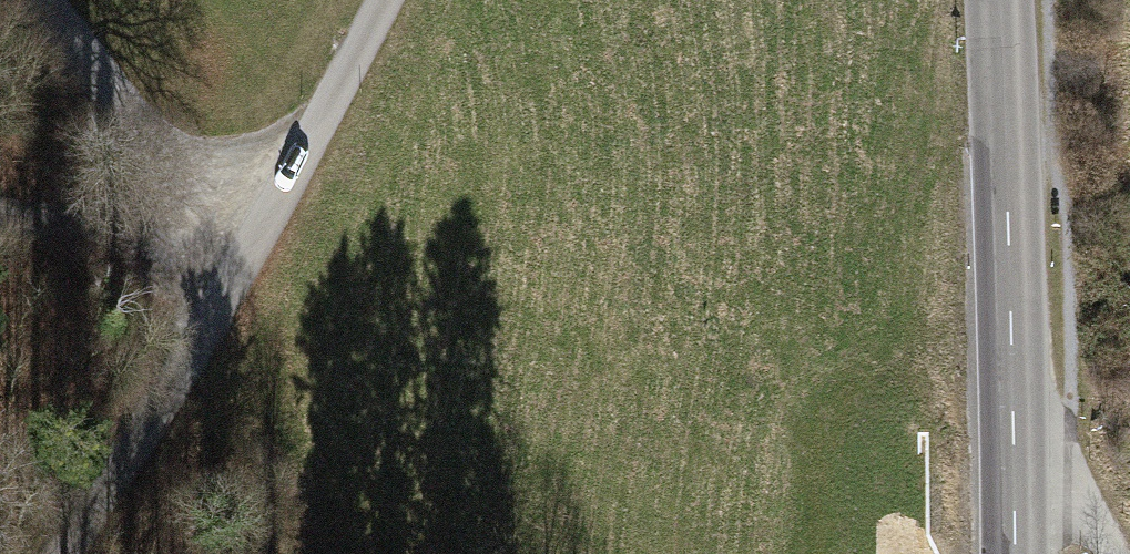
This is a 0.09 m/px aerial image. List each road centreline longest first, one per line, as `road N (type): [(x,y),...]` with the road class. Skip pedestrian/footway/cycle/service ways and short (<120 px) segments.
road 1 (unclassified): [(380,0),(81,553)]
road 2 (track): [(0,210),(245,245),(37,0)]
road 3 (tertiary): [(999,0),(1013,553)]
road 4 (track): [(1013,459),(1088,534),(1097,553)]

